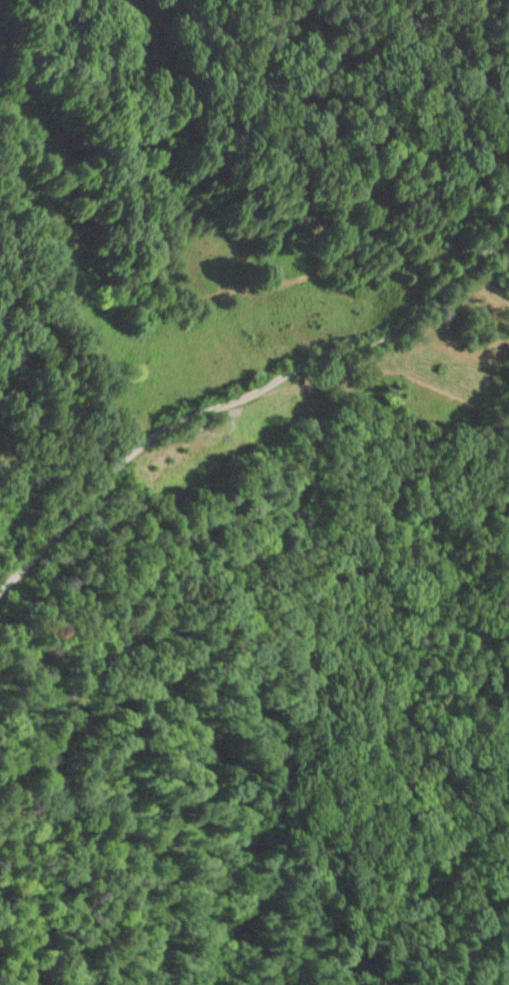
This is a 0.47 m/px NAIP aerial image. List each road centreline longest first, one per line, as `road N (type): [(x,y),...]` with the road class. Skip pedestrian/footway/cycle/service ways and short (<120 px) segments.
road 1 (residential): [(0,589),(139,447),(254,389),(387,338),(508,232)]

